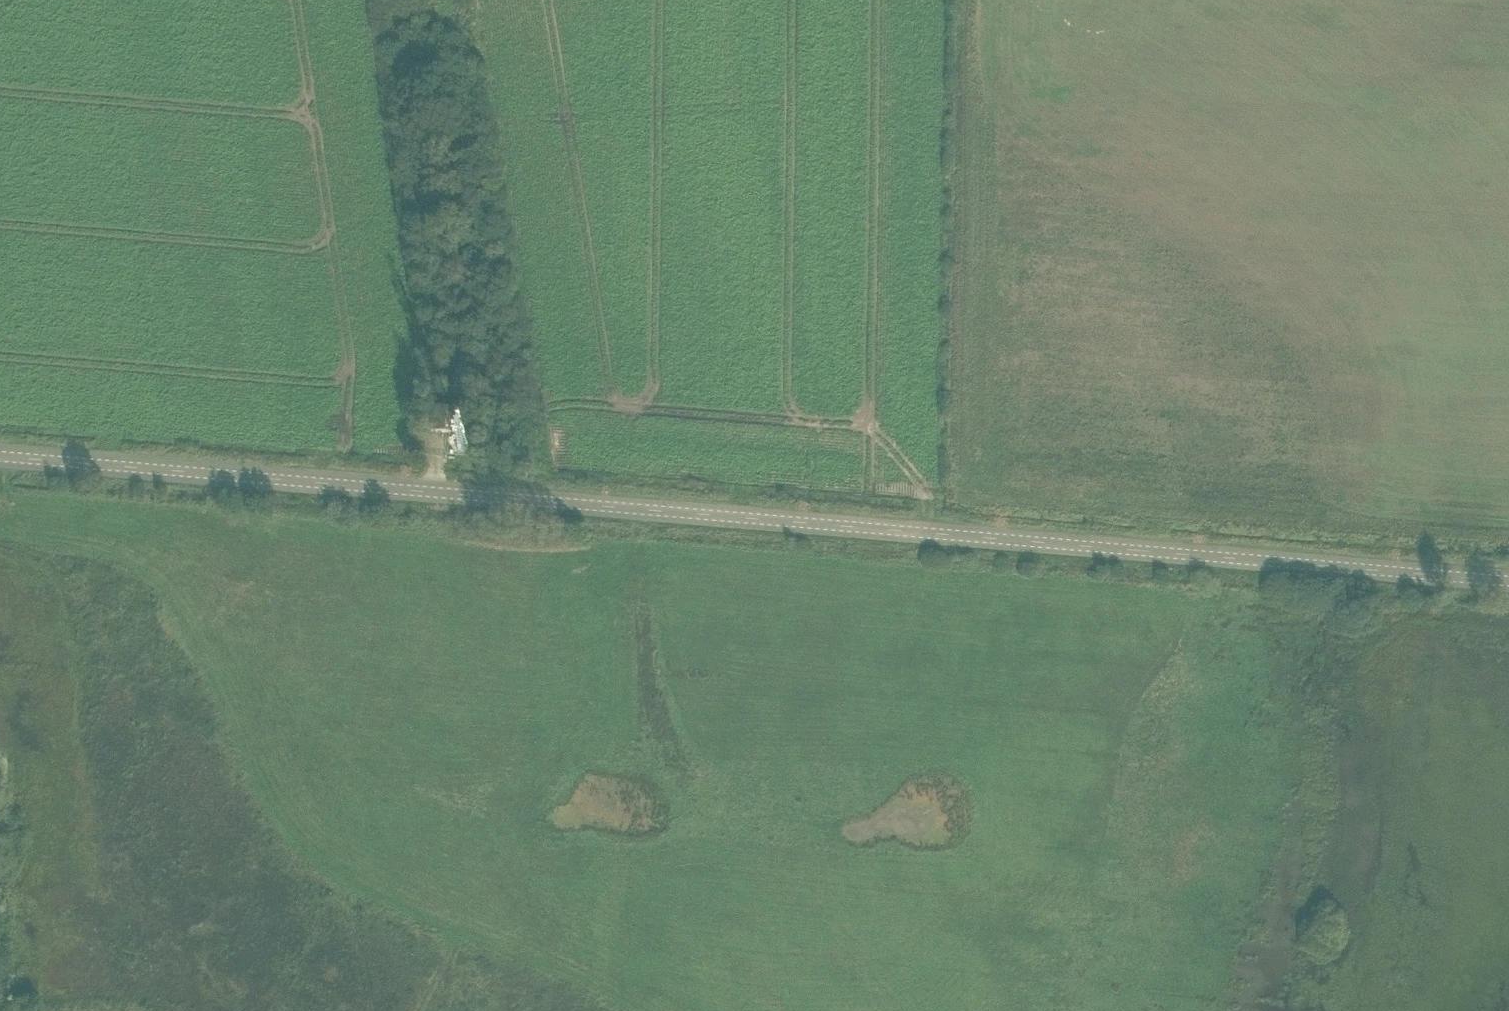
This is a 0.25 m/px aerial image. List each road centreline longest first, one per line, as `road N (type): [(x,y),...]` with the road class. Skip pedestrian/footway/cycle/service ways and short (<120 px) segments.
road 1 (tertiary): [(0,457),(1508,580)]

